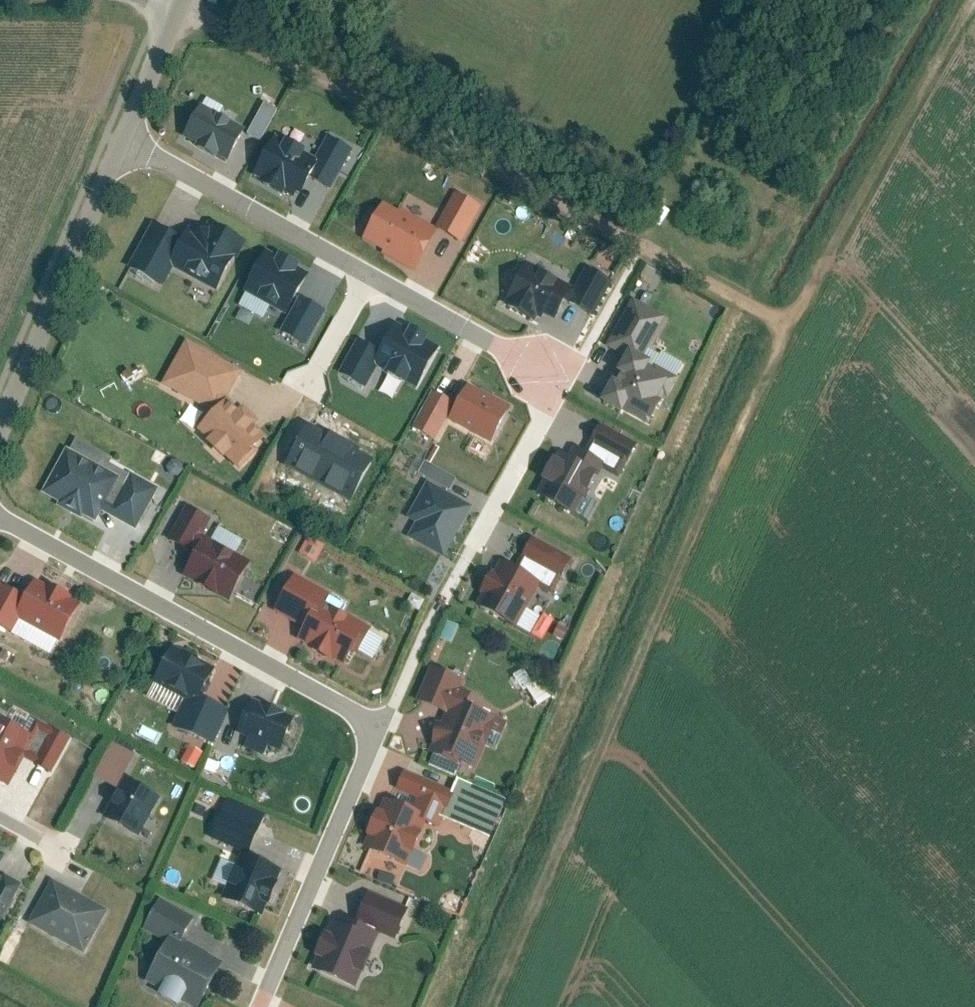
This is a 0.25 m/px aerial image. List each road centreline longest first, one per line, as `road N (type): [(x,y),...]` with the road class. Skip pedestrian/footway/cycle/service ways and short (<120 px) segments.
road 1 (track): [(482,1006),(766,314),(946,0)]
road 2 (residential): [(0,523),(378,727),(257,1006)]
road 3 (track): [(766,314),(186,3)]
road 4 (residential): [(464,571),(568,379),(374,275)]
road 5 (unclassified): [(127,146),(0,440)]
road 6 (residential): [(374,275),(127,146)]
road 7 (unclassified): [(186,3),(127,146)]

